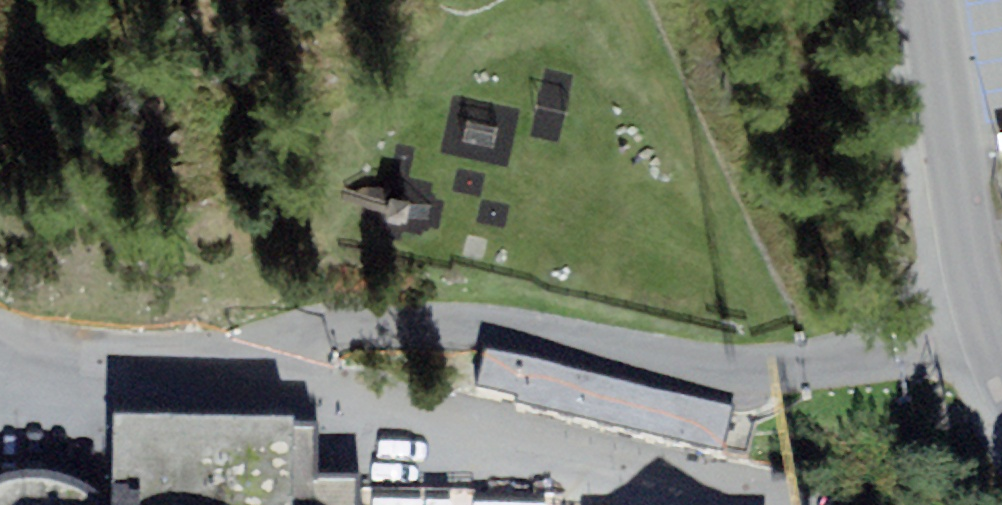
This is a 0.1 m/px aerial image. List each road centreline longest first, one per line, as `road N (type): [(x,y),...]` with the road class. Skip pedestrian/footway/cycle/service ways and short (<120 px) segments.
road 1 (residential): [(229,378),(320,341),(437,323),(497,325),(671,358),(767,366),(1001,350)]
road 2 (residential): [(229,378),(722,504)]
road 3 (residential): [(1001,340),(963,174),(937,0)]
road 4 (residential): [(0,348),(229,378)]

